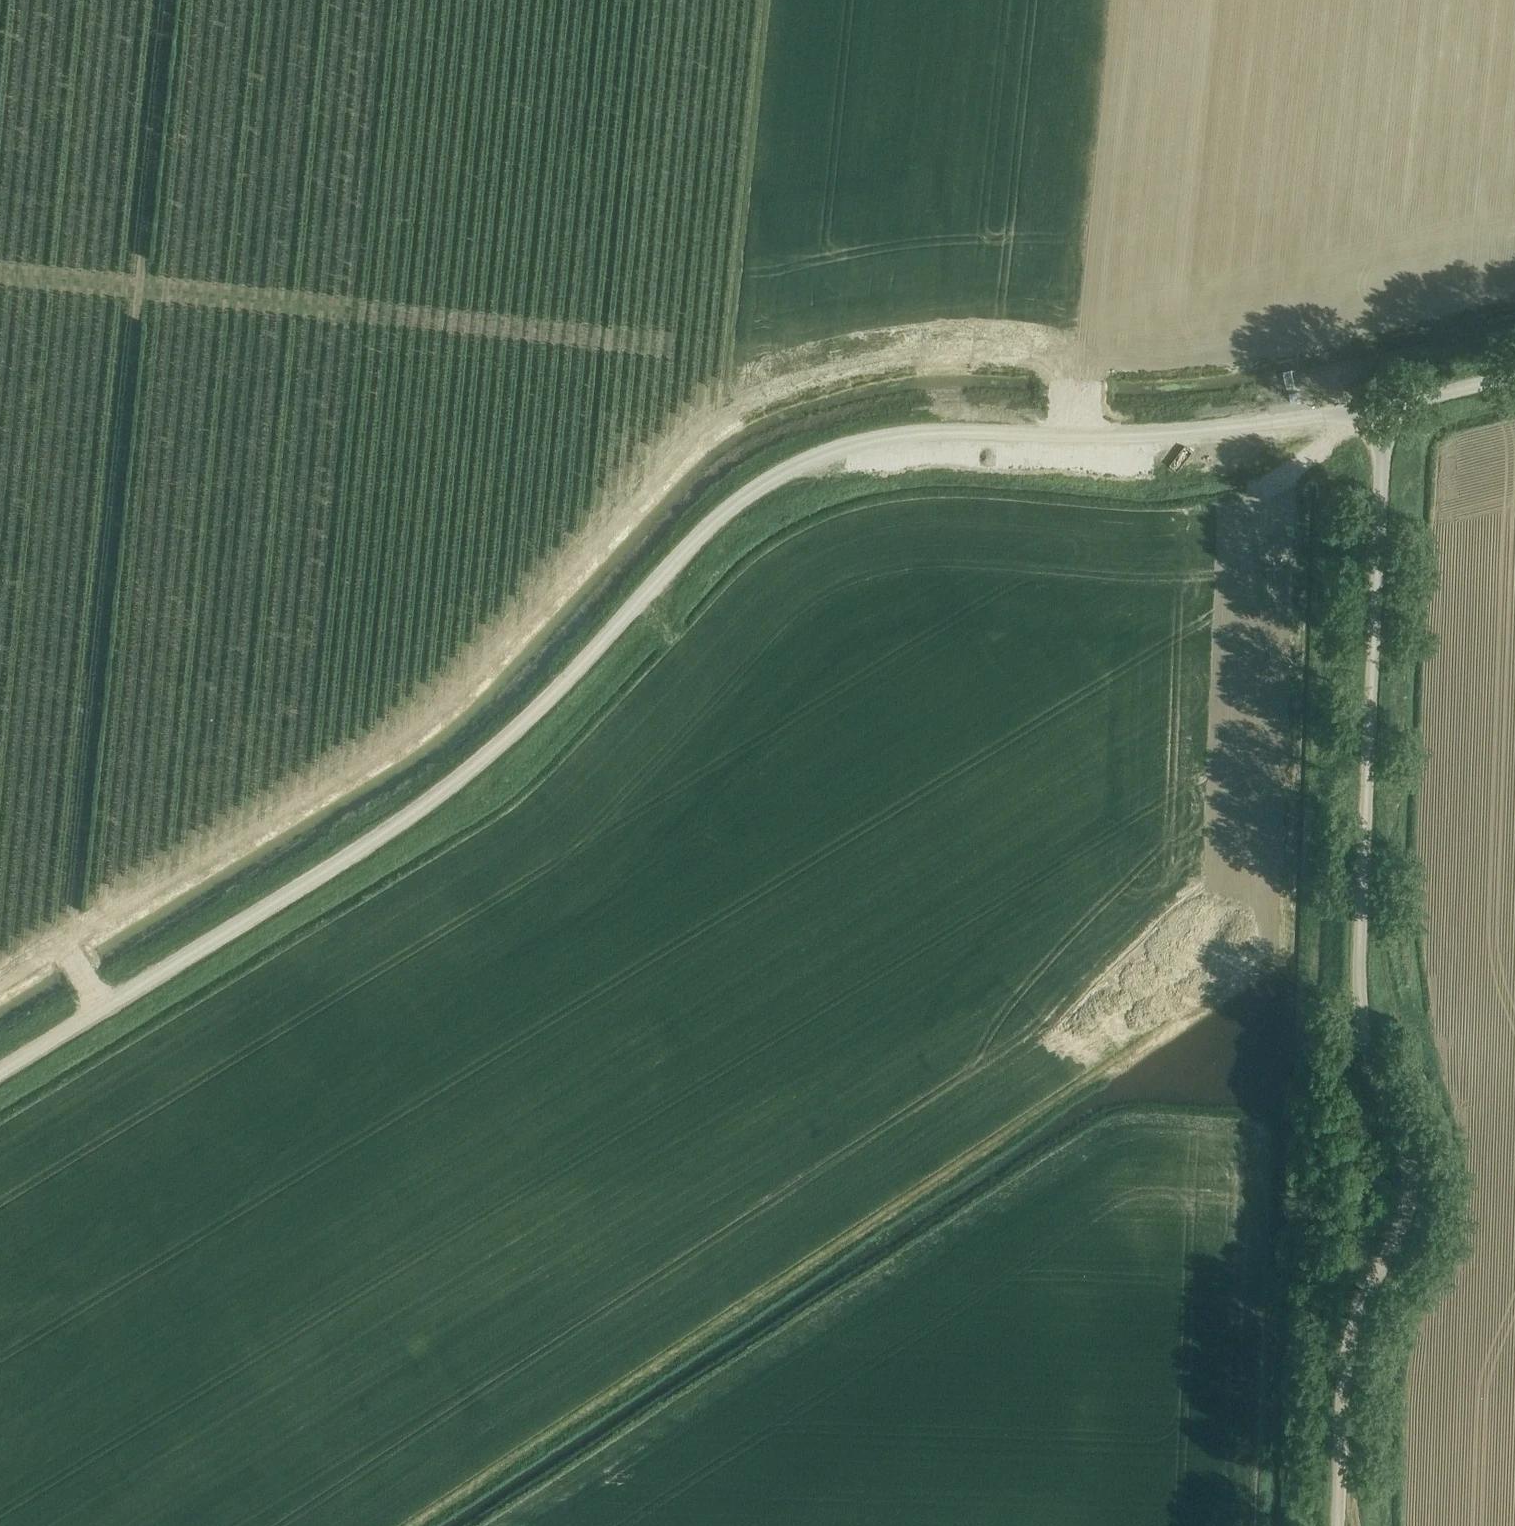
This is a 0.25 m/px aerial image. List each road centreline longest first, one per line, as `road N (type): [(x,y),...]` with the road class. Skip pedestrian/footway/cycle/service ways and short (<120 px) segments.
road 1 (unclassified): [(0,1071),(424,806),(548,698),(723,514),(788,470),(920,433),(1135,435),(1383,406)]
road 2 (unclassified): [(1337,1525),(1343,1353),(1412,1178),(1408,1142),(1364,1038),(1360,997),(1383,406)]
road 3 (unclassified): [(1383,406),(1514,376)]

